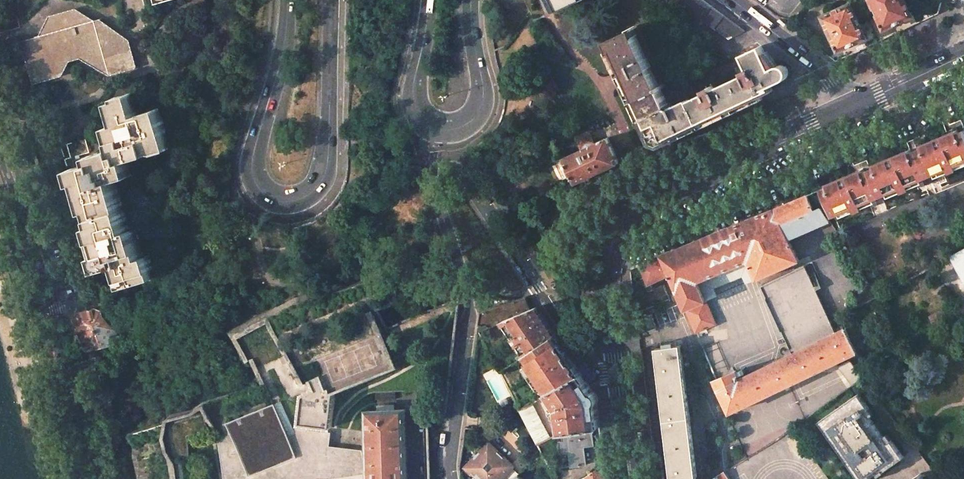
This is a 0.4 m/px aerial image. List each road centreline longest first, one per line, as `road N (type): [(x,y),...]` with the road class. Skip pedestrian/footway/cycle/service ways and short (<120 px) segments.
road 1 (secondary): [(288,0),(279,70),(251,163),(253,181),(269,200),(291,203),(313,196),(327,172),(332,0)]
road 2 (tertiary): [(617,374),(607,267),(625,218),(864,100)]
road 3 (residential): [(429,170),(470,309),(453,478)]
road 4 (residential): [(617,374),(593,371),(459,170),(429,170)]
road 5 (primary): [(98,478),(39,254)]
road 6 (secondary): [(729,0),(864,100)]
road 7 (secondary): [(432,127),(463,128),(482,107),(471,0)]
road 8 (primary): [(39,254),(0,126)]
road 9 (secondary): [(431,0),(415,96),(432,127)]

